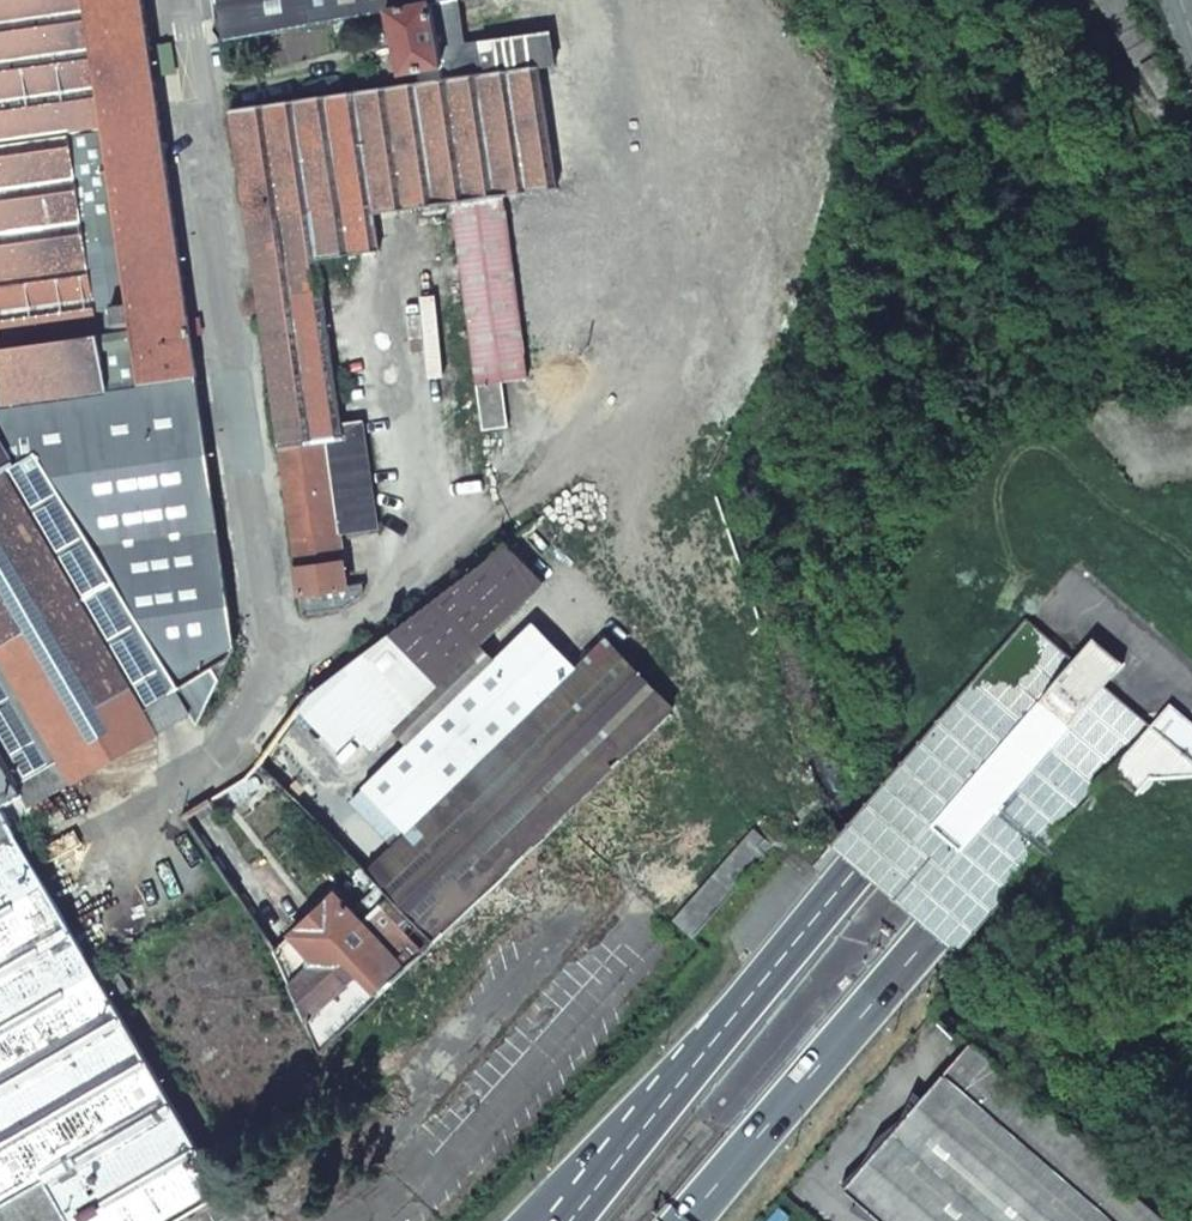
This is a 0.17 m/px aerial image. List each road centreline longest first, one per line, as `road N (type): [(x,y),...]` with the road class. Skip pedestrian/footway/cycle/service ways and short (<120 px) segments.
road 1 (residential): [(183,0),(276,634),(238,742),(108,829),(127,865)]
road 2 (trunk): [(679,1220),(788,1098),(1023,801),(1191,610)]
road 3 (trunk): [(1191,465),(793,928)]
road 4 (trunk): [(793,928),(516,1220)]
road 5 (trunk): [(793,928),(572,1220)]

